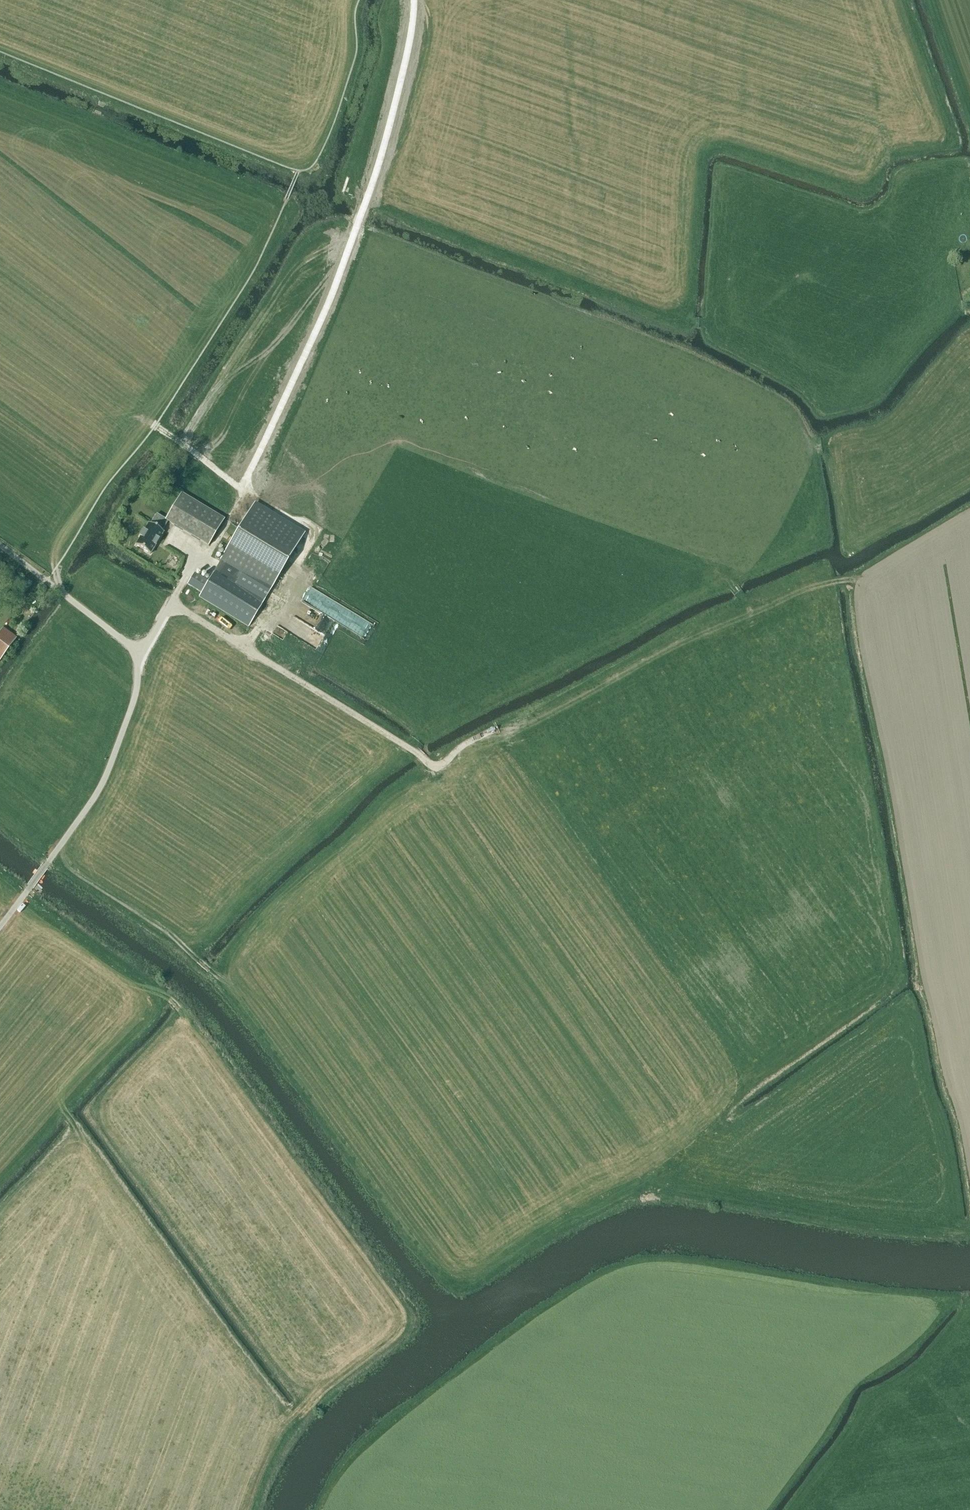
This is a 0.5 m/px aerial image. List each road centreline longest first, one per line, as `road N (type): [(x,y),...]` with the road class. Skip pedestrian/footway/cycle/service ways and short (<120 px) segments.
road 1 (unclassified): [(0,925),(99,793),(138,676),(132,649),(0,546)]

